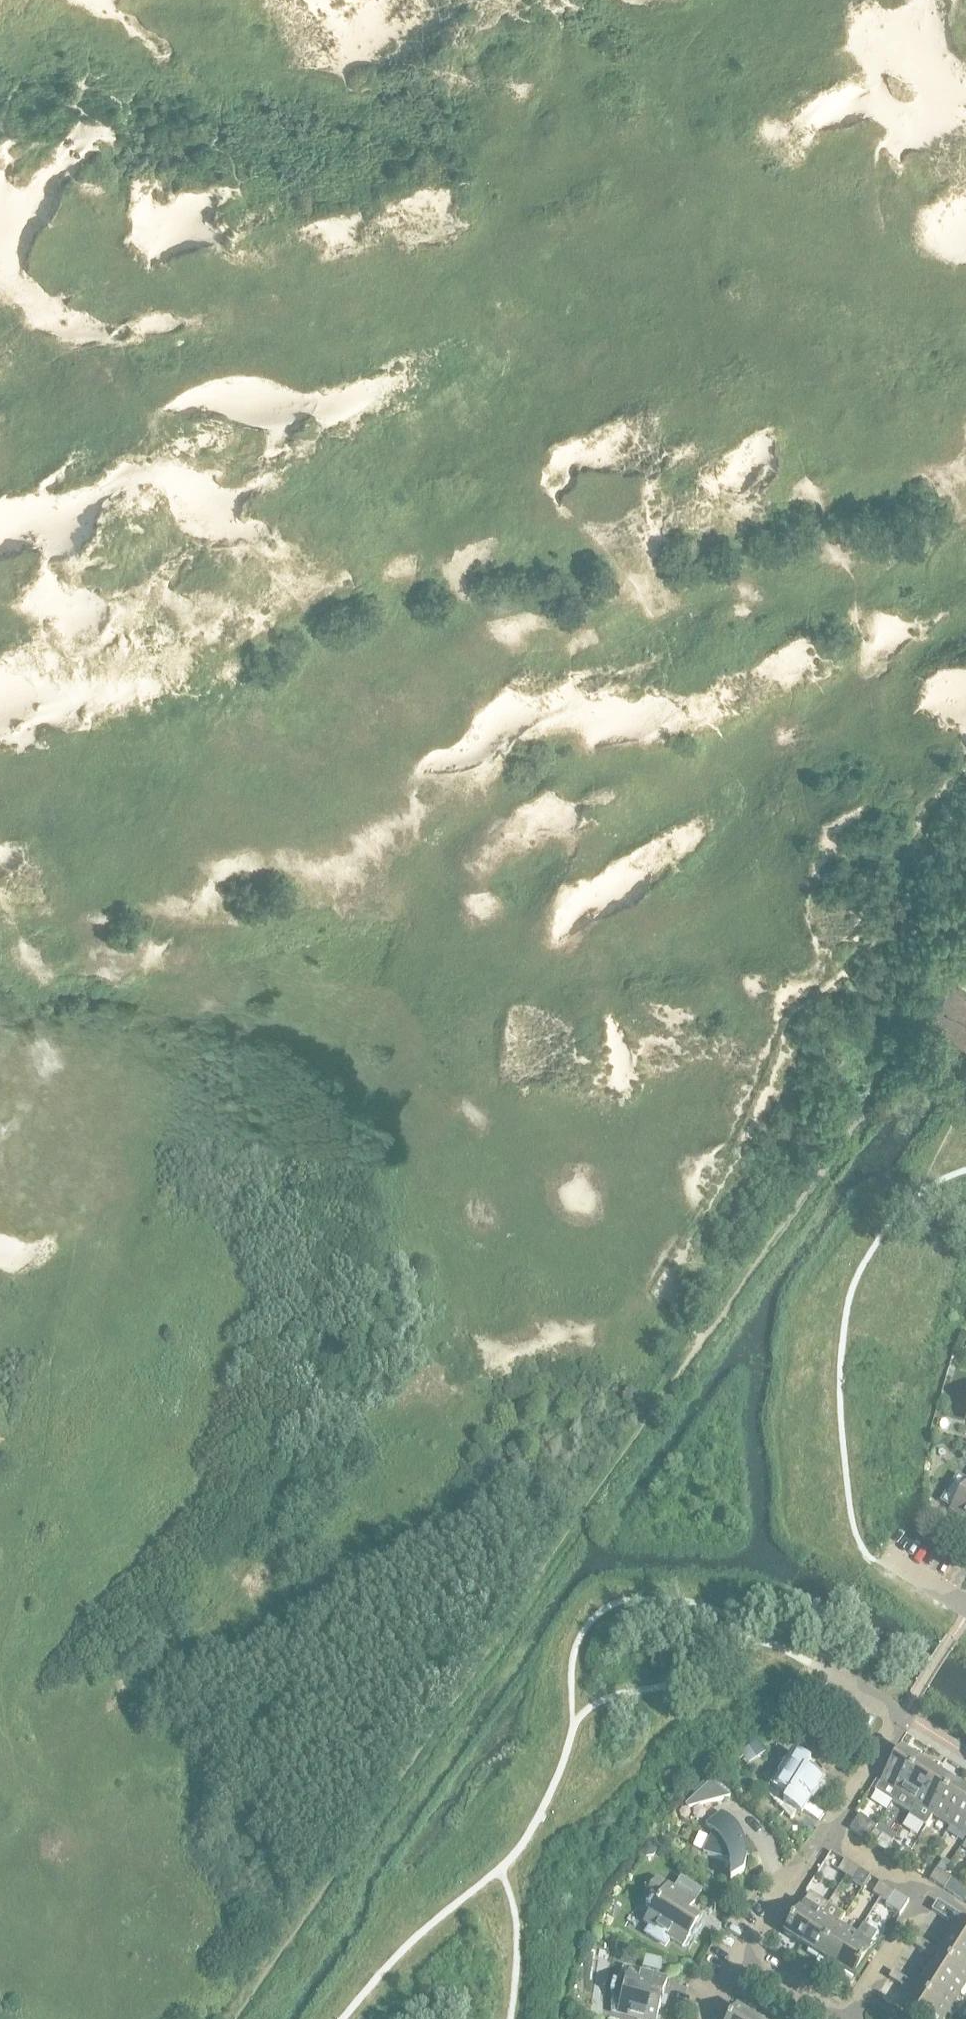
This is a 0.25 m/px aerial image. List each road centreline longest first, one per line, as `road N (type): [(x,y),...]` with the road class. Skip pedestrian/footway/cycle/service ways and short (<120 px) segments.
road 1 (residential): [(834,1830),(903,1715),(822,1668)]
road 2 (residential): [(750,1962),(834,1830)]
road 3 (residential): [(851,2018),(931,1892)]

